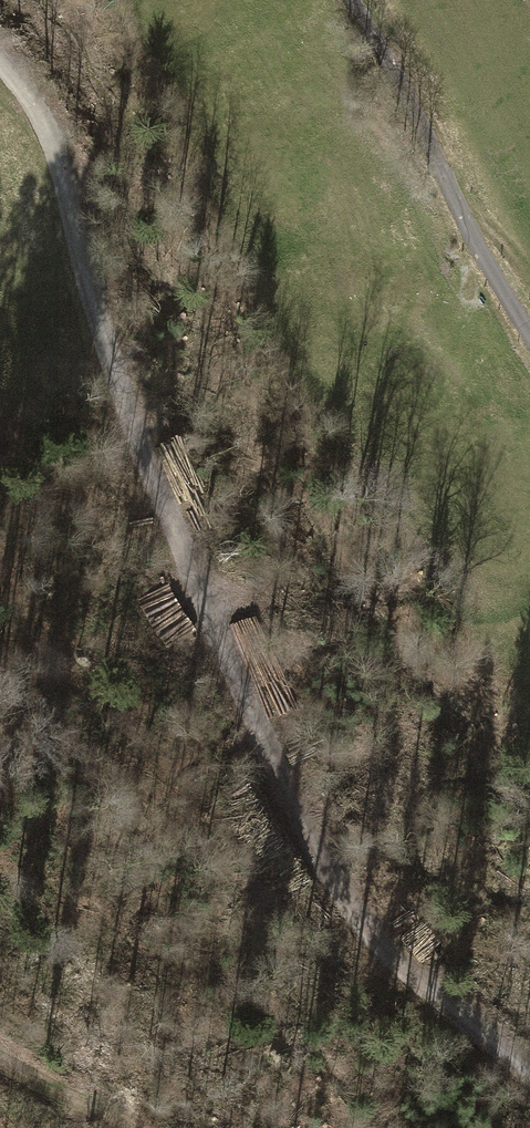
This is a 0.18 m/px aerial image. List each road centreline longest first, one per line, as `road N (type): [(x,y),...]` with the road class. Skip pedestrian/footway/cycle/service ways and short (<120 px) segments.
road 1 (track): [(0,62),(50,138),(107,359),(320,861),(398,962),(529,1068)]
road 2 (track): [(349,0),(403,89),(471,251),(529,338)]
road 3 (track): [(0,1056),(159,1127)]

